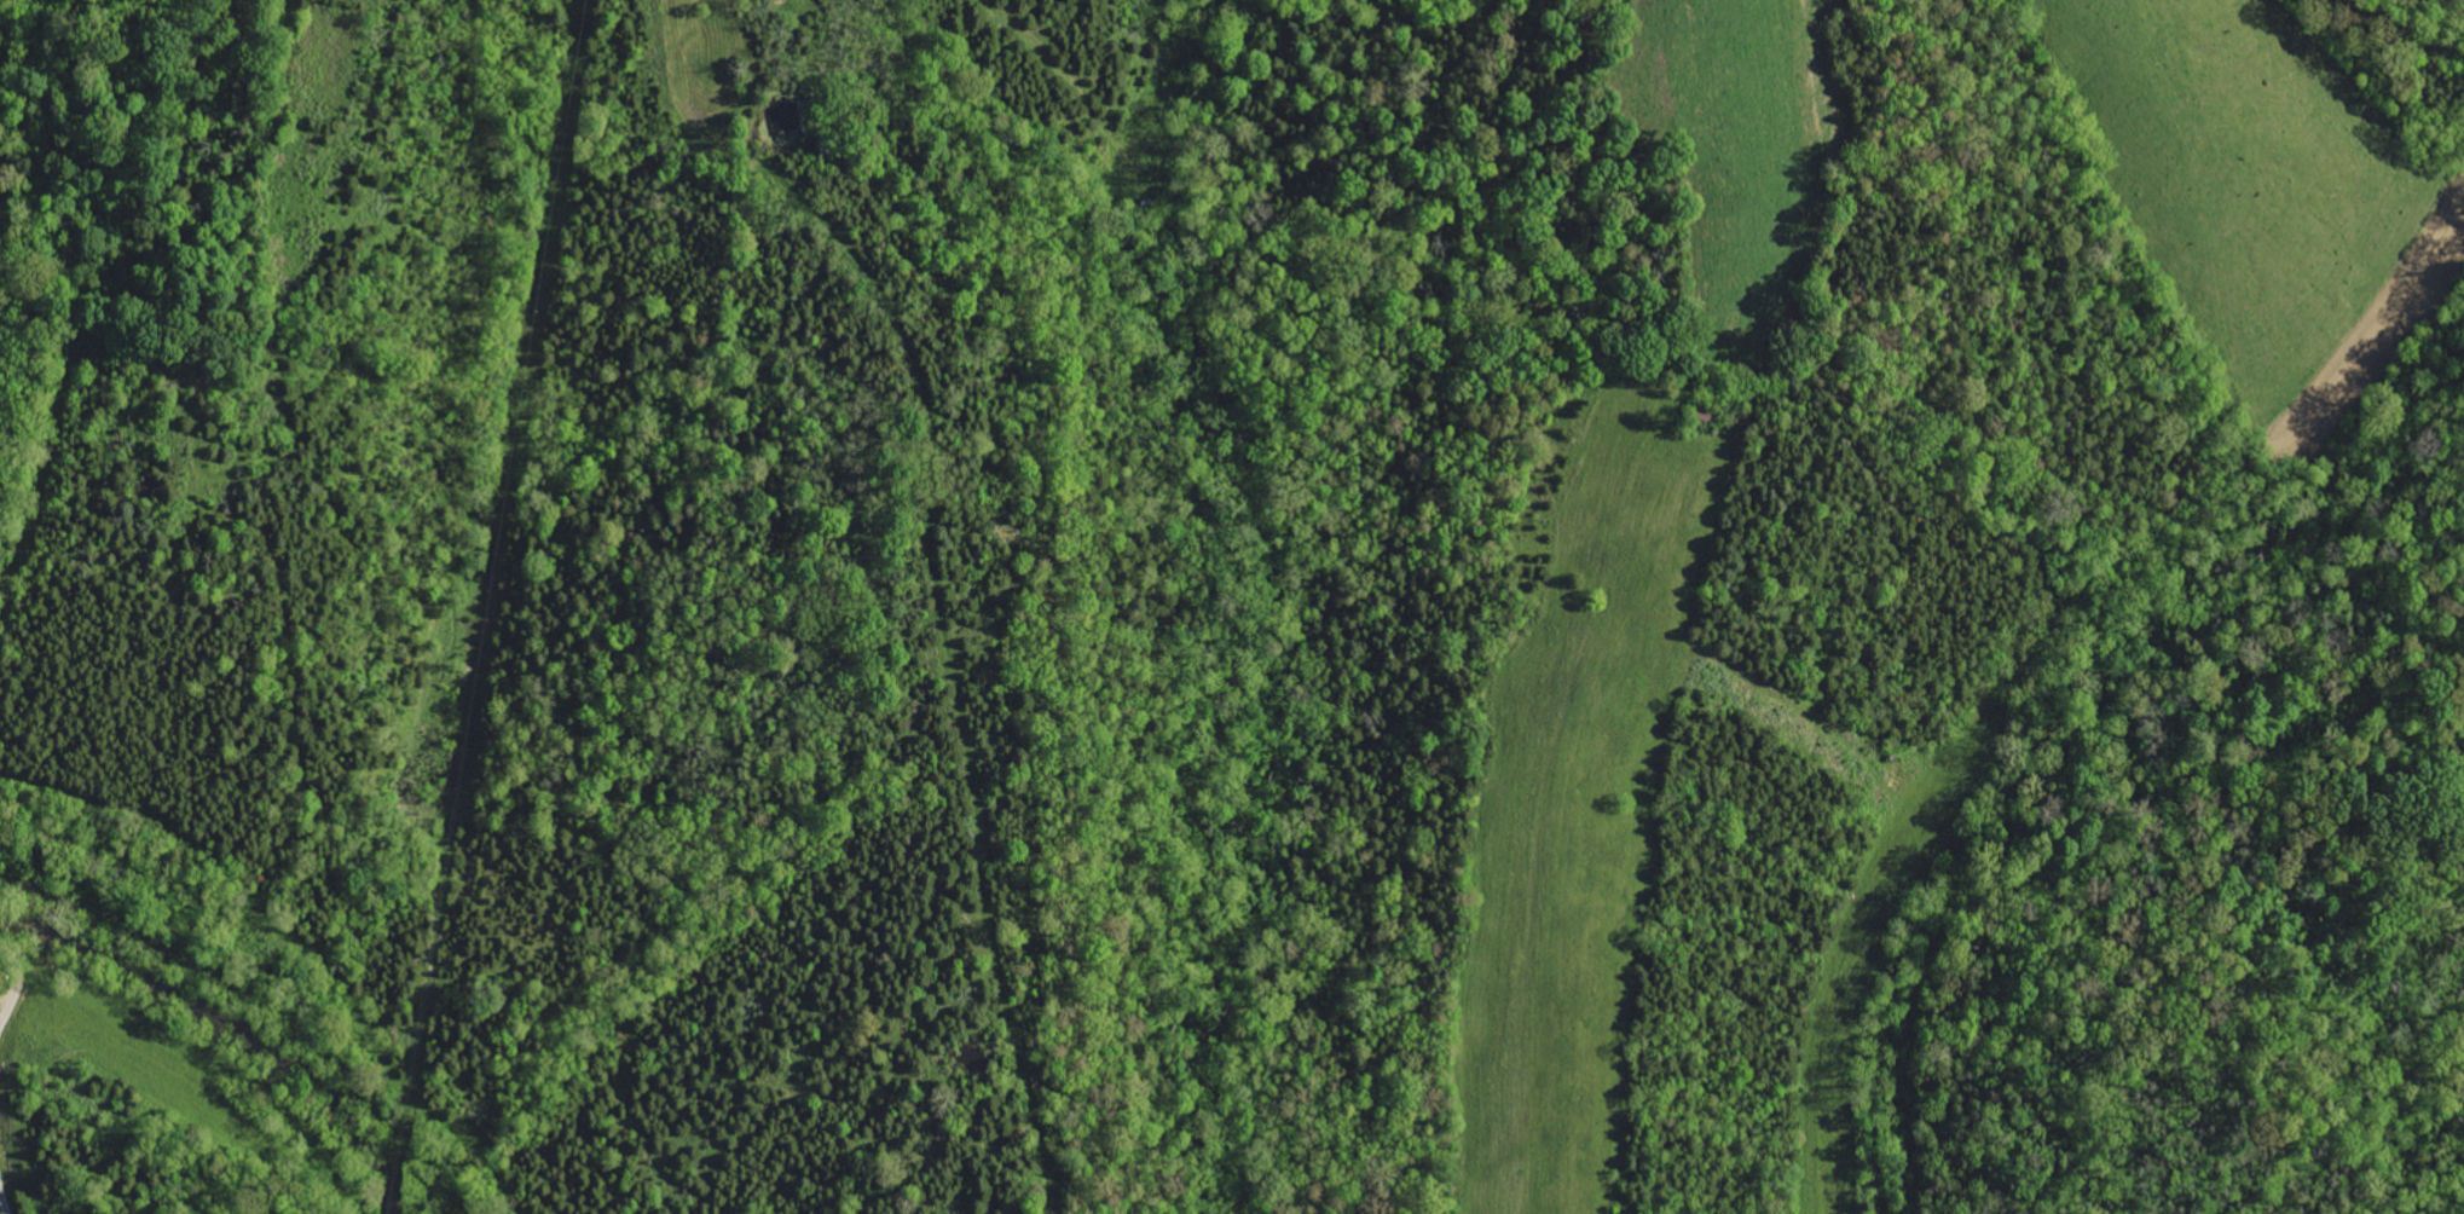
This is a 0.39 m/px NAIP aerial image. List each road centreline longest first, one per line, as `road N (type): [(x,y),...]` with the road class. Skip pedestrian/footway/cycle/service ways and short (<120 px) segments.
road 1 (residential): [(1774,366),(1812,185),(1788,0)]

